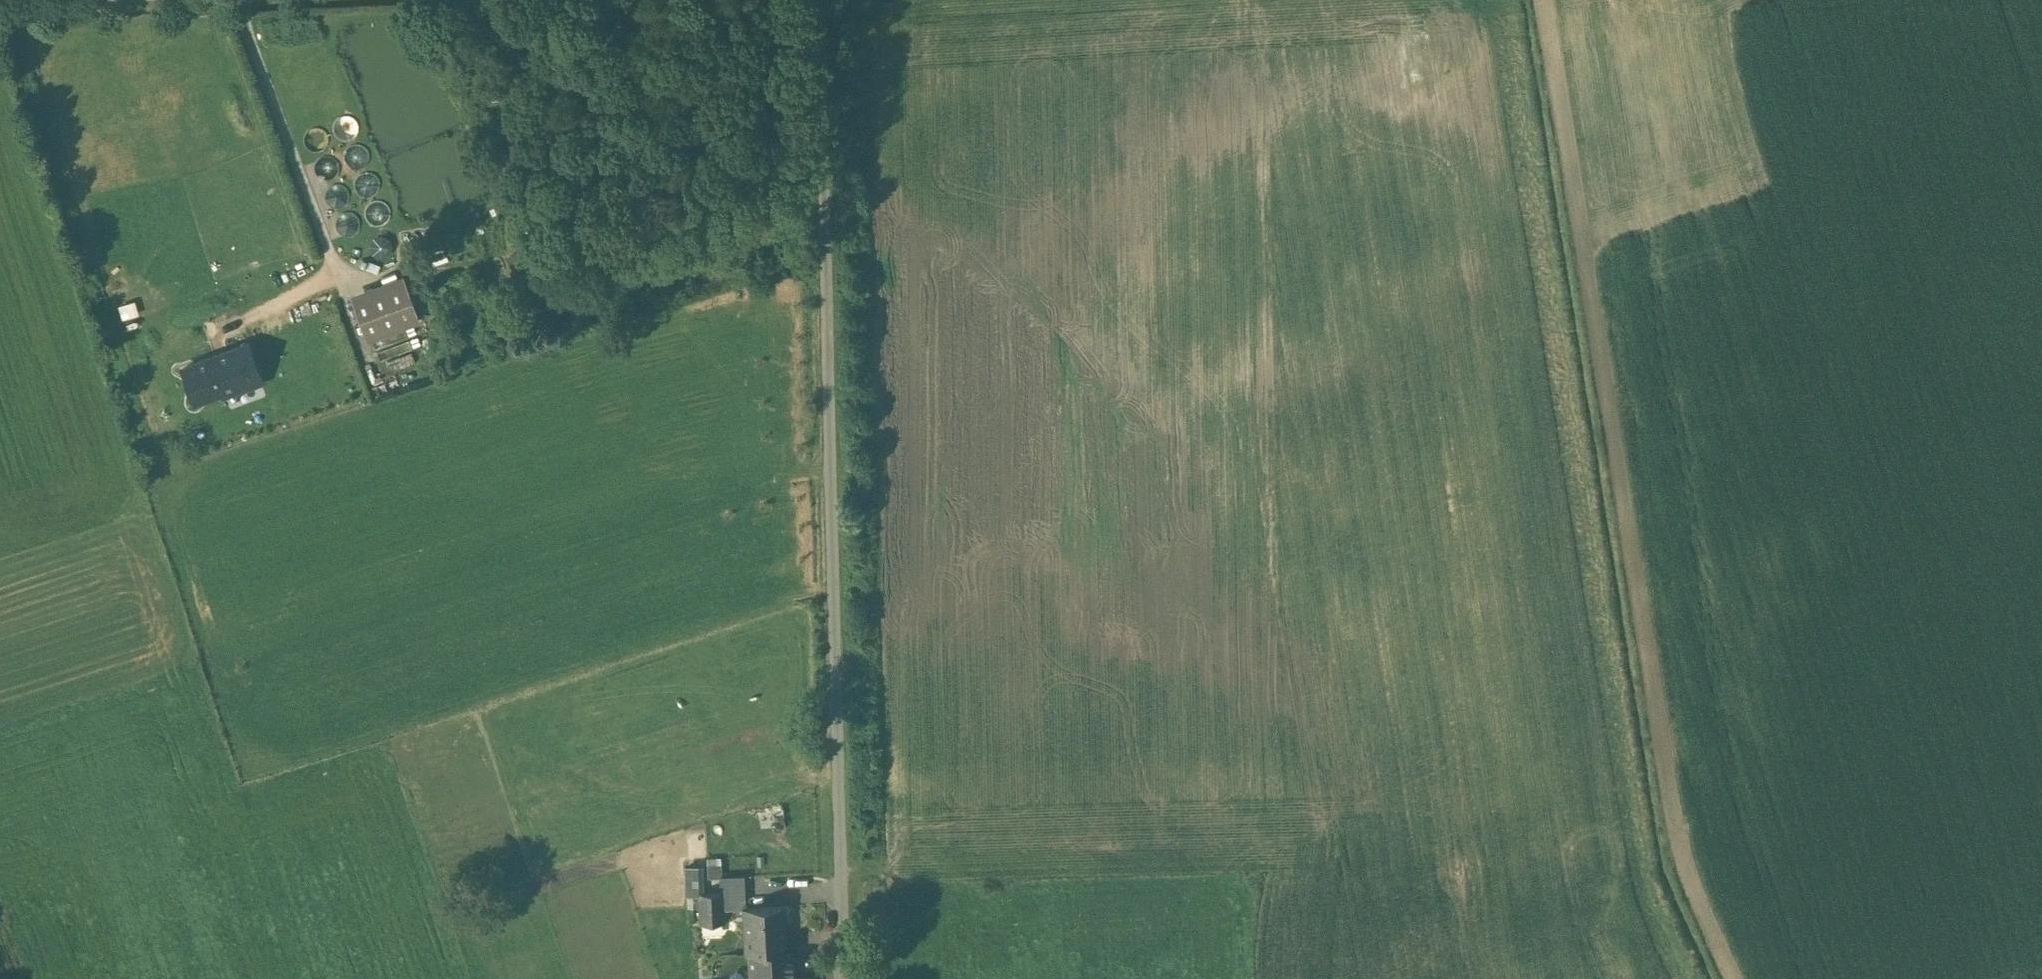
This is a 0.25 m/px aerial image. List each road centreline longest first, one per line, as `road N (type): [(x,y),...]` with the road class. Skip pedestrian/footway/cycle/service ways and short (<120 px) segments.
road 1 (unclassified): [(831,0),(851,978)]

